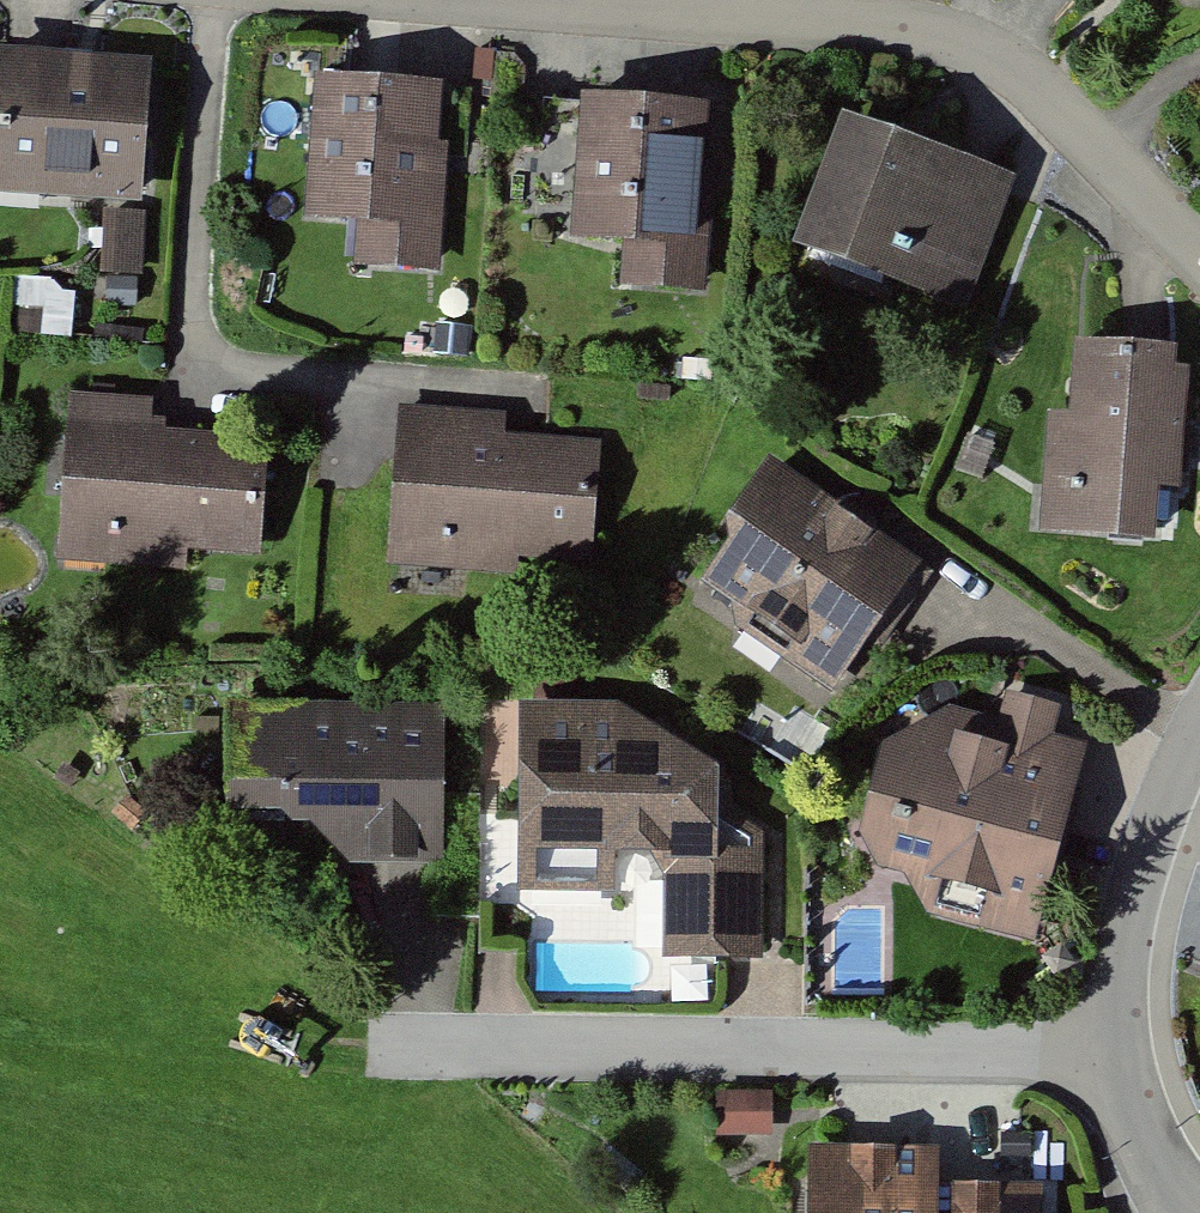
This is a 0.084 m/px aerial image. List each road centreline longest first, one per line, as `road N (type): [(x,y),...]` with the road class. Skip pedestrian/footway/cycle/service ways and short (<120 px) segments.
road 1 (residential): [(542,0),(905,25),(1008,58),(1199,257)]
road 2 (residential): [(373,1044),(1106,1048)]
road 3 (residential): [(373,1044),(0,1020)]
road 4 (residential): [(1106,1048),(1159,823),(1199,739)]
road 5 (residential): [(1186,1212),(1159,1177),(1106,1048)]

